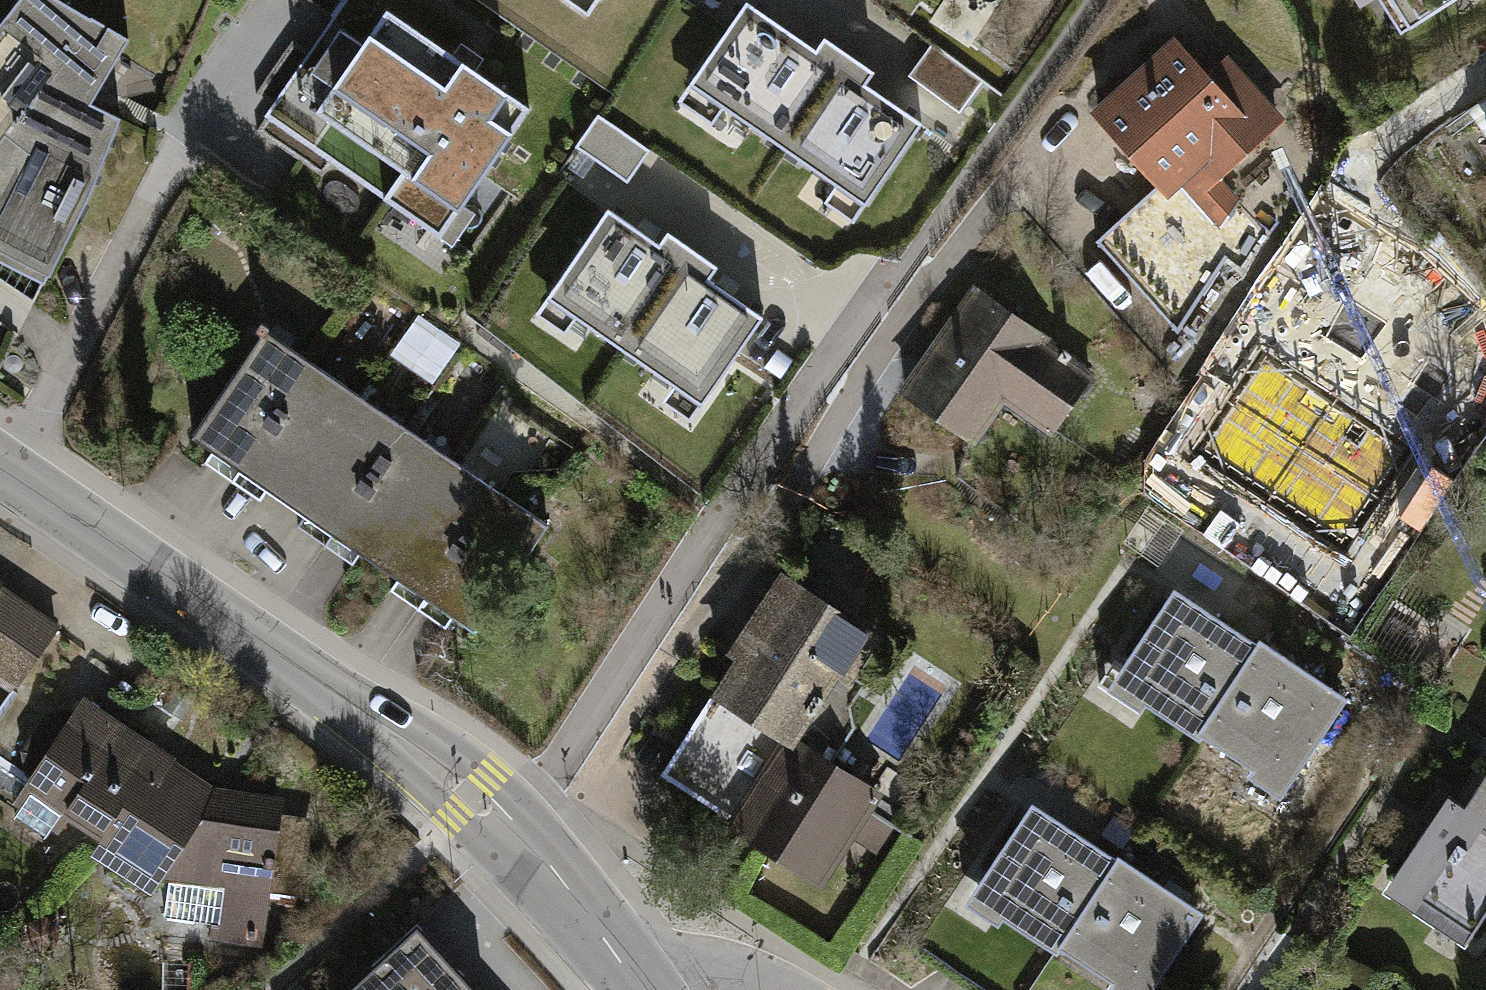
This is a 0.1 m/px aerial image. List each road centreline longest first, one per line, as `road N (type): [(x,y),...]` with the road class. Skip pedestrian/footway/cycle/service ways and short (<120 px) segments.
road 1 (secondary): [(0,469),(450,777),(575,906),(640,989)]

